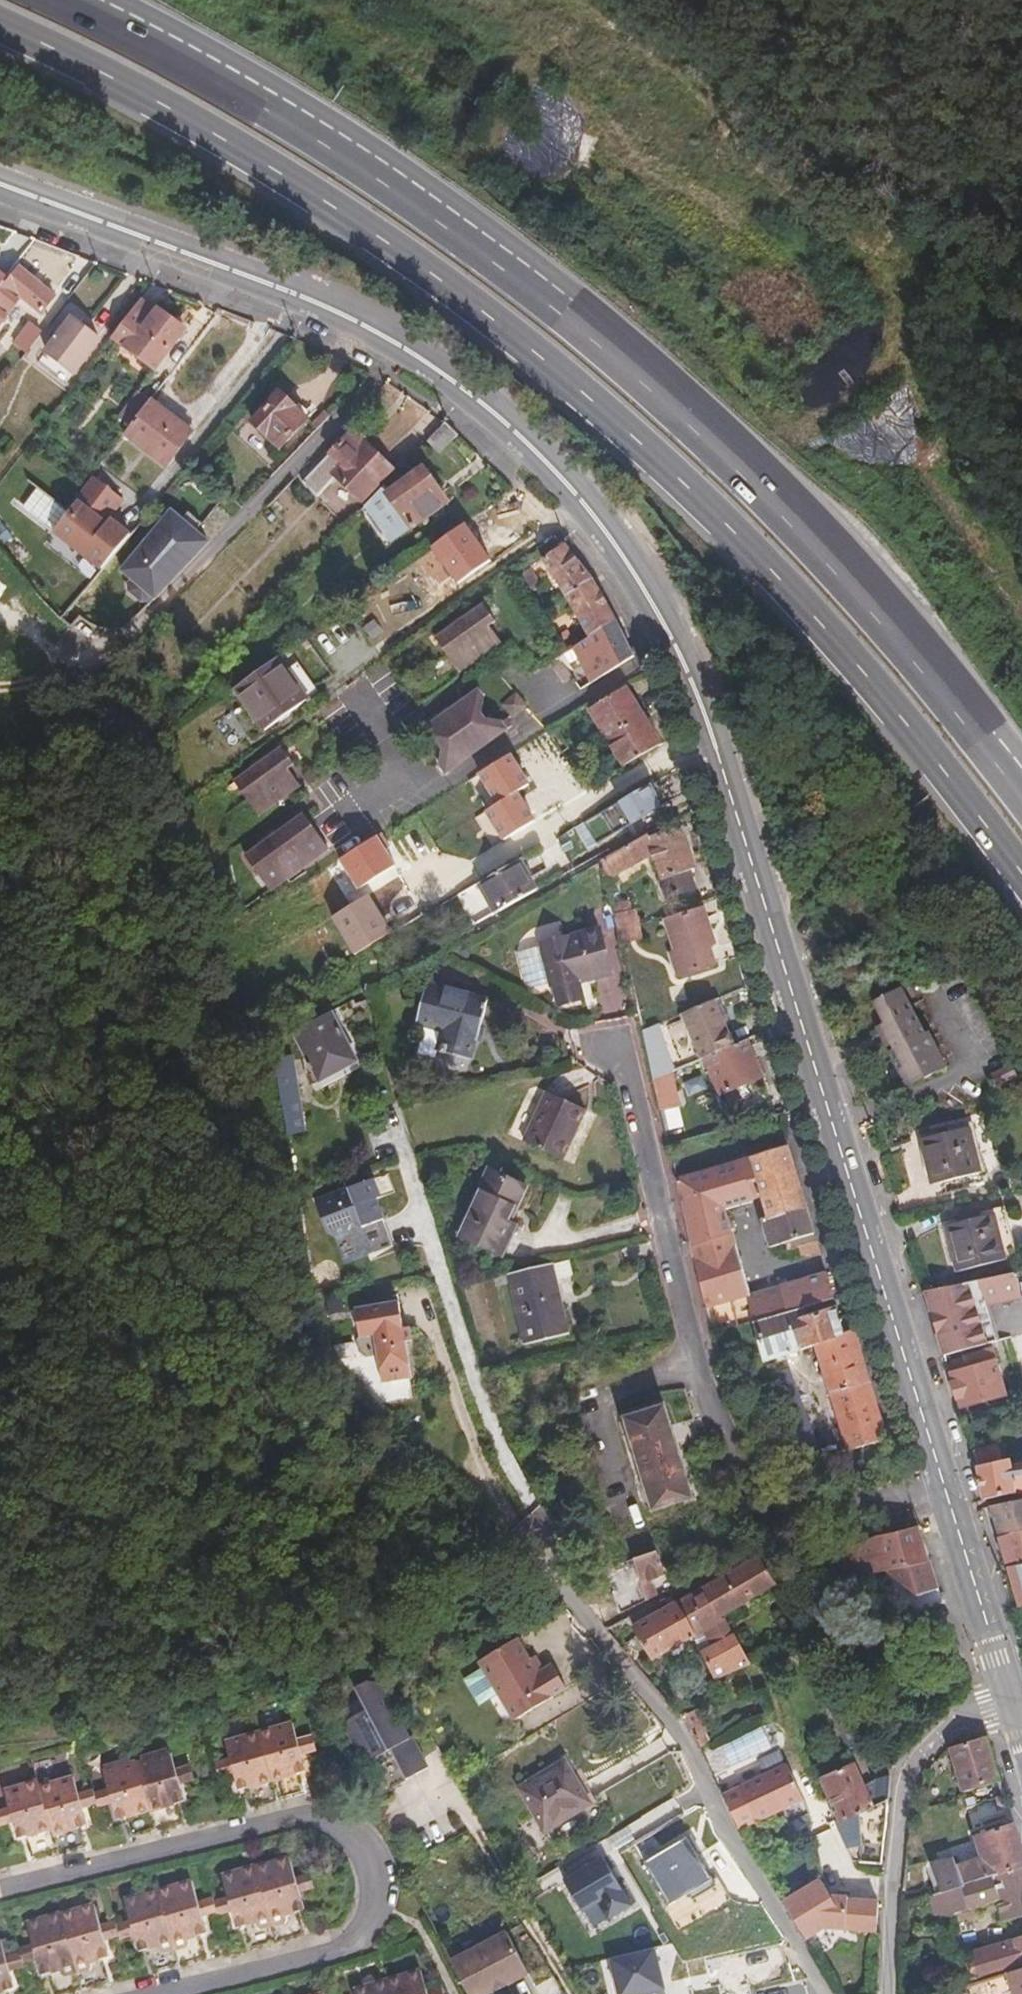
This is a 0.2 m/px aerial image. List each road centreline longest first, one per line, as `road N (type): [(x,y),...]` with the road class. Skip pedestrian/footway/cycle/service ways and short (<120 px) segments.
road 1 (secondary): [(935,1488),(694,711),(617,554),(501,424),(401,348),(300,298),(0,187)]
road 2 (trunk): [(0,27),(82,62),(274,168),(393,248),(623,432),(853,665),(1021,876)]
road 3 (trunk): [(1021,797),(895,629),(658,390),(420,199),(295,117),(72,0)]
road 4 (residential): [(0,1882),(293,1817),(332,1817),(356,1836),(369,1867),(367,1901),(349,1935),(315,1951),(143,1993)]
road 5 (residential): [(621,1051),(701,1382),(748,1473),(778,1497),(827,1511),(935,1488)]
road 6 (residential): [(556,1567),(681,1736),(731,1844),(826,1993)]
road 7 (track): [(812,234),(917,384),(951,476),(1021,582)]
road 8 (track): [(812,234),(602,28),(547,0)]
road 9 (residential): [(886,1993),(905,1780),(927,1743),(960,1719),(1009,1702)]
road 10 (secondary): [(1009,1702),(935,1488)]

